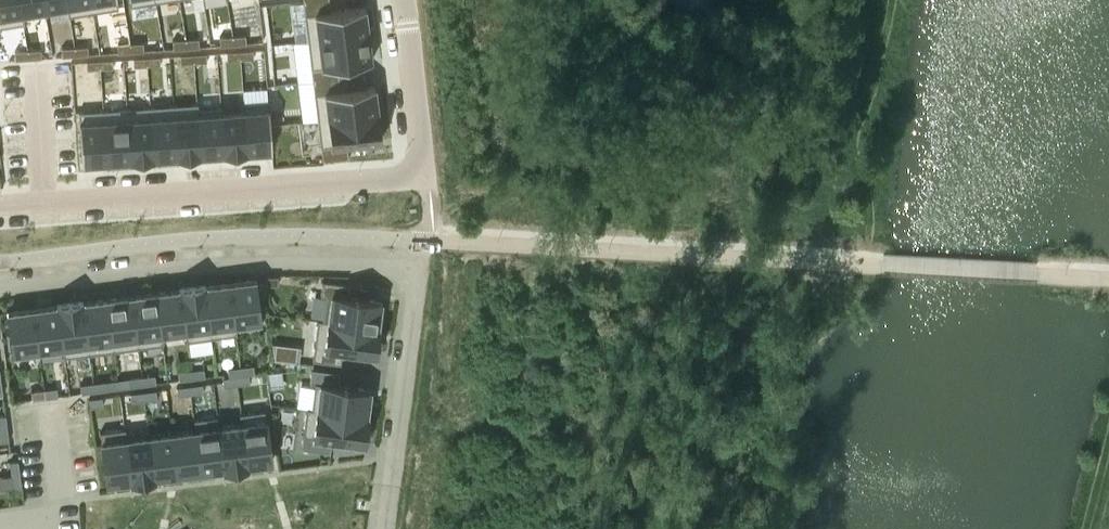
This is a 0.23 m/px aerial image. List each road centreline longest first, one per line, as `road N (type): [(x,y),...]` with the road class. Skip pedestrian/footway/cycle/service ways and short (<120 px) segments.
road 1 (residential): [(385,528),(419,269),(256,264),(0,292)]
road 2 (residential): [(404,0),(423,175),(0,207)]

